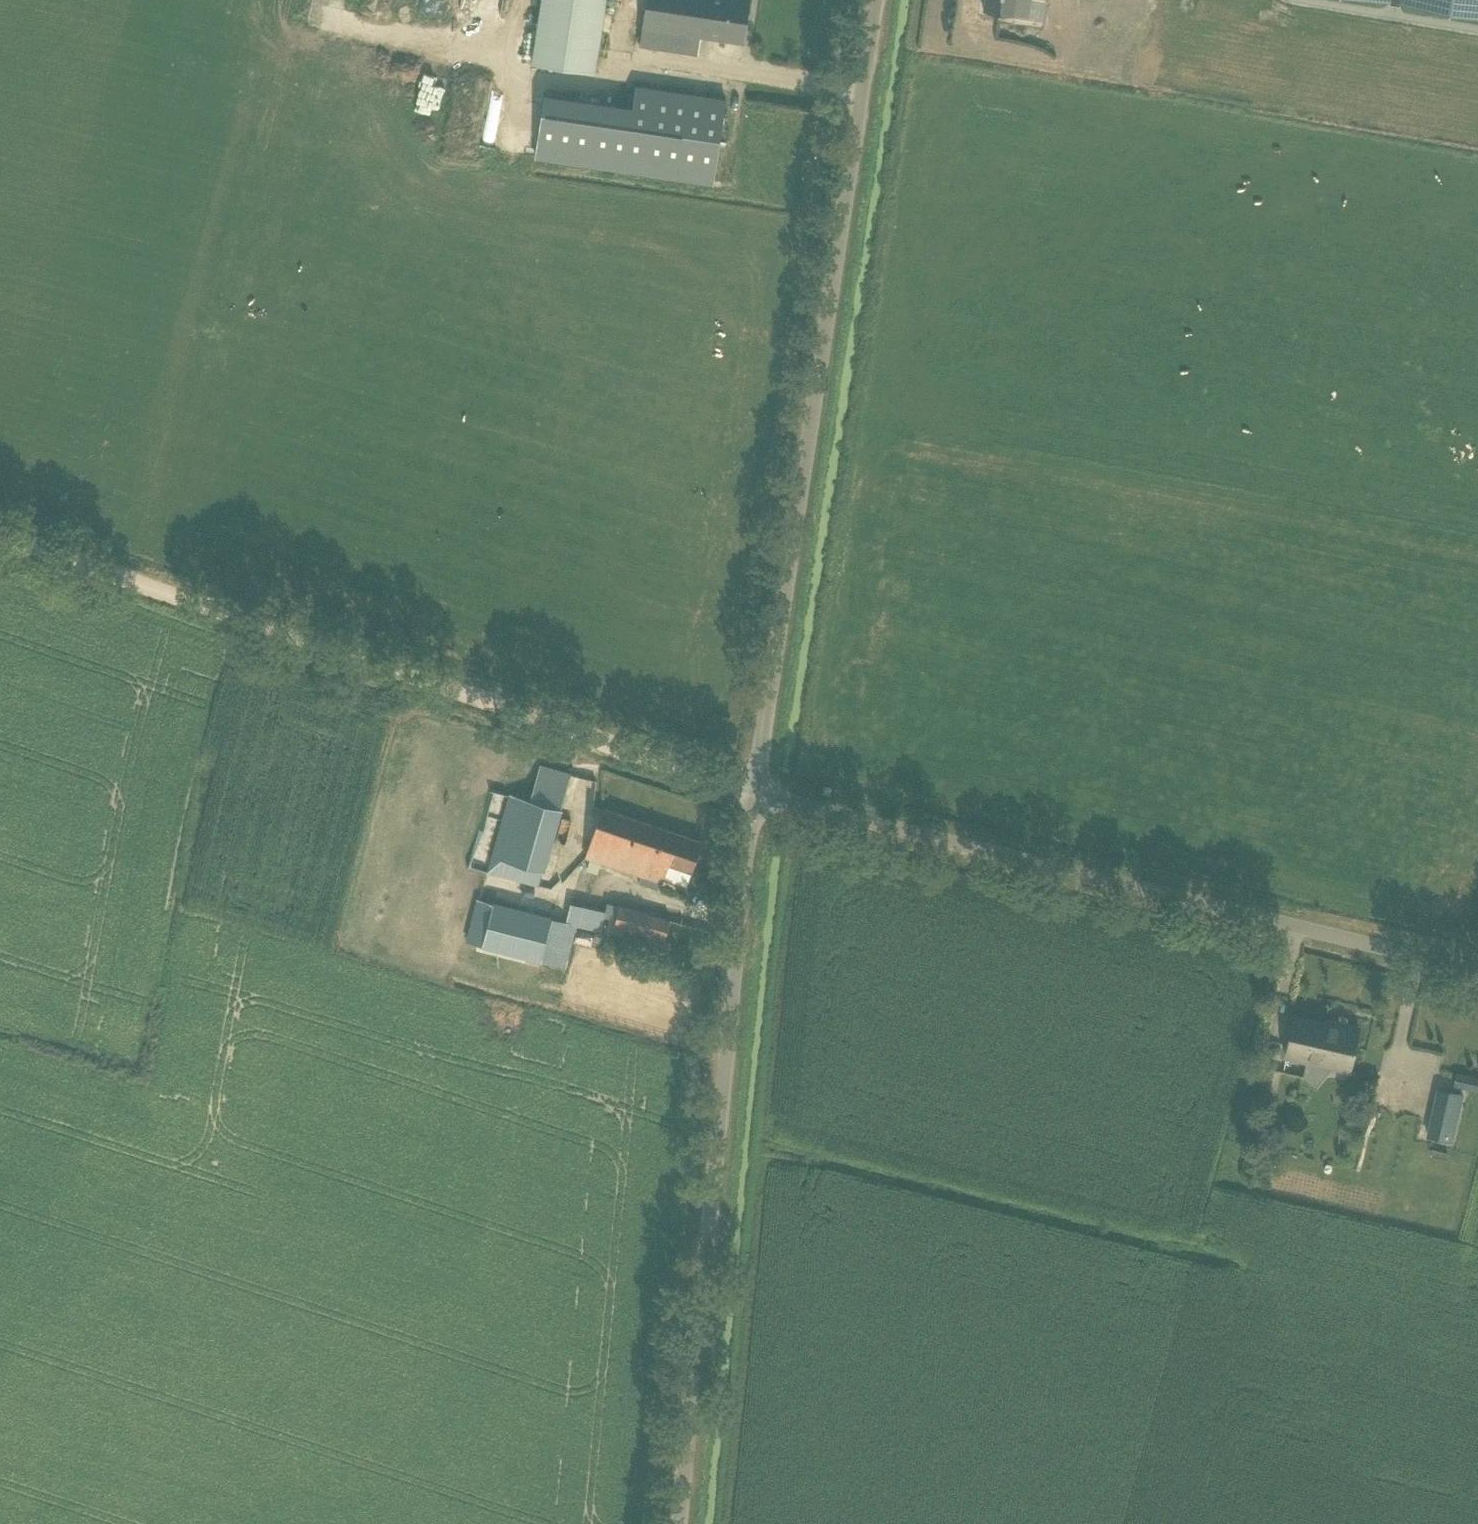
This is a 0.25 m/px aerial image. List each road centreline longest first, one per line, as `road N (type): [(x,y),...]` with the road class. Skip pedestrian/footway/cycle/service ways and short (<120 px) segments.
road 1 (unclassified): [(754,797),(872,0)]
road 2 (track): [(0,537),(754,797)]
road 3 (unclassified): [(1477,970),(754,797)]
road 4 (unclassified): [(680,1523),(754,797)]

